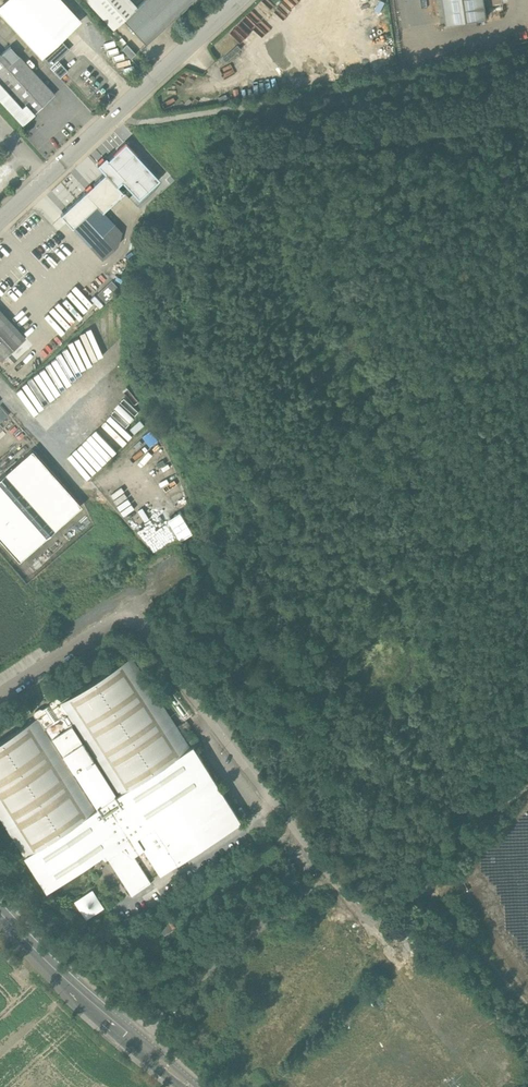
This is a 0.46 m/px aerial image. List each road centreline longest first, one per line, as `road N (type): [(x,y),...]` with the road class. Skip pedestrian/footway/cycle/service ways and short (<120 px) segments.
road 1 (tertiary): [(0,228),(245,0)]
road 2 (tertiary): [(0,919),(177,1086)]
road 3 (track): [(431,867),(527,783)]

